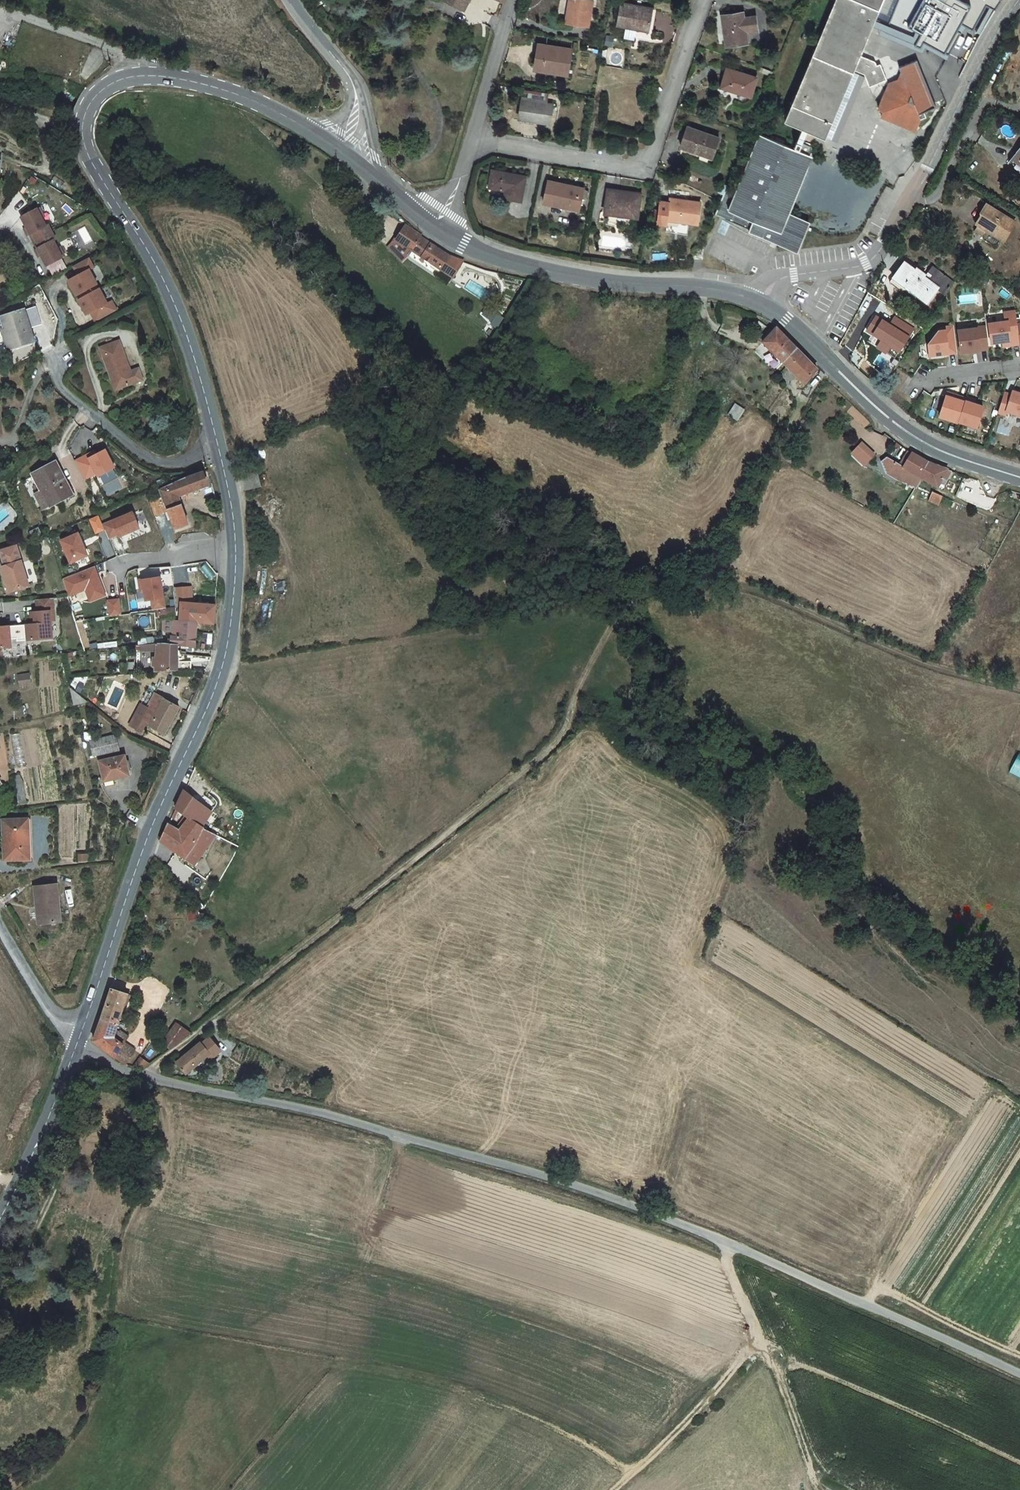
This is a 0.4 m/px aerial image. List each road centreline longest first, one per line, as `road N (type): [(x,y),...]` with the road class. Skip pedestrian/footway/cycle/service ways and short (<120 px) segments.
road 1 (residential): [(77,1045),(143,1075),(322,1112),(560,1180),(731,1244),(1019,1375)]
road 2 (track): [(714,578),(698,575),(631,603),(590,668),(563,733),(544,754),(143,1075)]
road 3 (secondary): [(233,549),(222,676),(150,830),(83,1028)]
road 4 (track): [(704,964),(1019,1159)]
road 5 (residential): [(703,0),(639,170),(469,141)]
road 6 (secondary): [(79,130),(184,329),(215,449)]
road 7 (track): [(1019,690),(946,672),(714,578)]
road 8 (secondary): [(742,296),(565,277),(492,260),(437,227)]
road 9 (track): [(731,1244),(728,1271),(757,1341),(614,1489)]
road 10 (secondary): [(1019,481),(937,449),(894,422),(770,314)]
road 11 (residential): [(869,259),(1016,0)]
road 12 (secondary): [(321,139),(233,93),(153,78),(93,95),(79,130)]
road 13 (track): [(714,578),(784,437),(831,367)]
road 14 (residential): [(56,360),(57,384),(139,453),(163,463),(215,449)]
road 15 (track): [(958,1121),(863,1305)]
road 16 (secondary): [(77,1045),(0,1220)]
road 17 (track): [(757,1341),(775,1366),(823,1489)]
road 18 (track): [(1019,1355),(878,1285)]
road 19 (unclassified): [(469,141),(510,0)]
road 20 (unclassified): [(0,924),(58,1020),(83,1028)]

